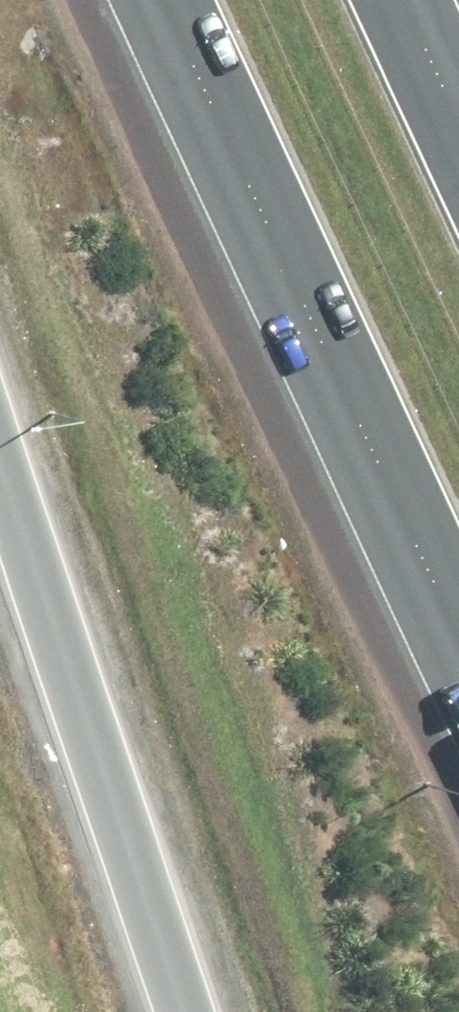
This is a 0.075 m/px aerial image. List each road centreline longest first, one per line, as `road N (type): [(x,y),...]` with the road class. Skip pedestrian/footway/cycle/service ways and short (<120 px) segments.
road 1 (motorway): [(458,638),(162,0)]
road 2 (motorway): [(182,1011),(0,477)]
road 3 (motorway): [(401,0),(458,125)]

